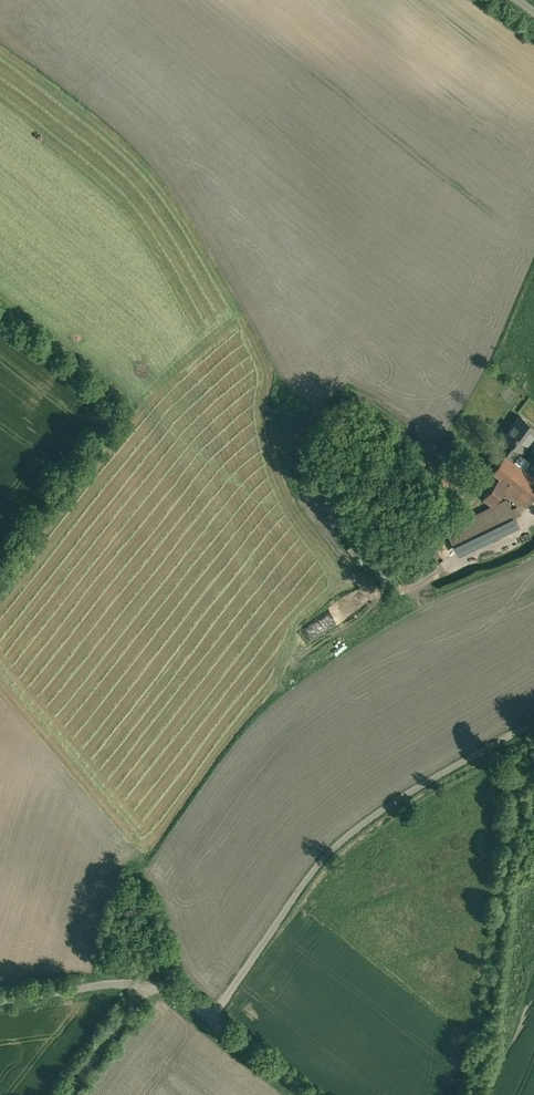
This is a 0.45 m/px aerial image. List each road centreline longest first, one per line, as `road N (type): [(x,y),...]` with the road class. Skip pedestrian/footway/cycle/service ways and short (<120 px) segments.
road 1 (unclassified): [(533,717),(342,831),(213,1021)]
road 2 (residential): [(0,996),(119,977),(174,988)]
road 3 (residential): [(174,988),(84,1094)]
road 4 (unclassified): [(213,1021),(309,1094)]

